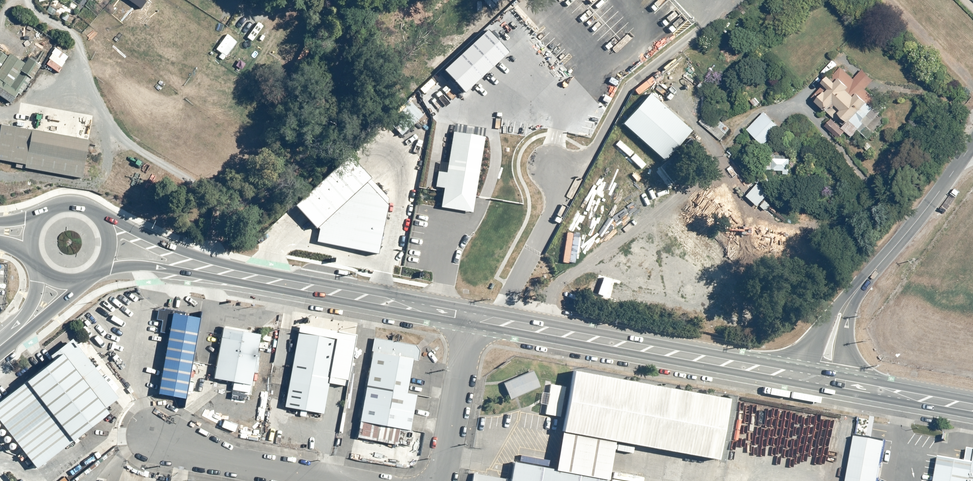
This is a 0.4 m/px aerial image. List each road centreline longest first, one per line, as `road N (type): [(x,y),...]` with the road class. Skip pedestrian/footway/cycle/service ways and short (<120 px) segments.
road 1 (secondary): [(470,316),(192,265)]
road 2 (secondary): [(746,367),(498,322)]
road 3 (unclassified): [(972,142),(844,310)]
road 4 (unclassified): [(336,480),(226,460),(155,435)]
road 5 (unclassified): [(498,322),(572,171)]
road 6 (unclassified): [(470,316),(443,480)]
road 7 (secondary): [(972,407),(830,382)]

